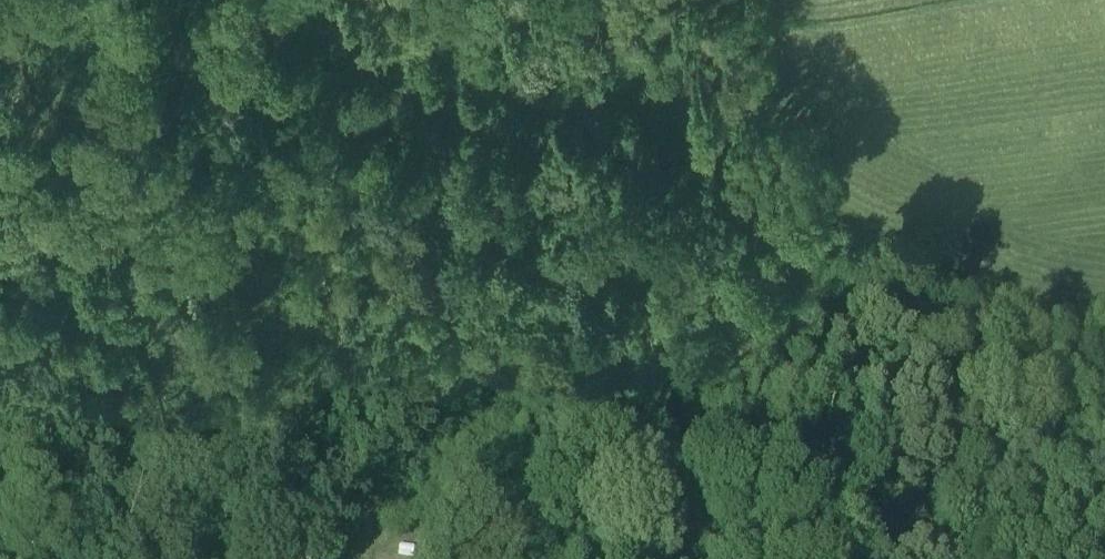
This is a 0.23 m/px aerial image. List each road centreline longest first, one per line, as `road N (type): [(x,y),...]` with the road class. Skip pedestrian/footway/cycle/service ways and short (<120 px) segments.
road 1 (track): [(366,0),(392,27),(468,73),(930,283)]
road 2 (track): [(901,558),(893,338),(930,283)]
road 3 (track): [(1104,326),(930,283)]

